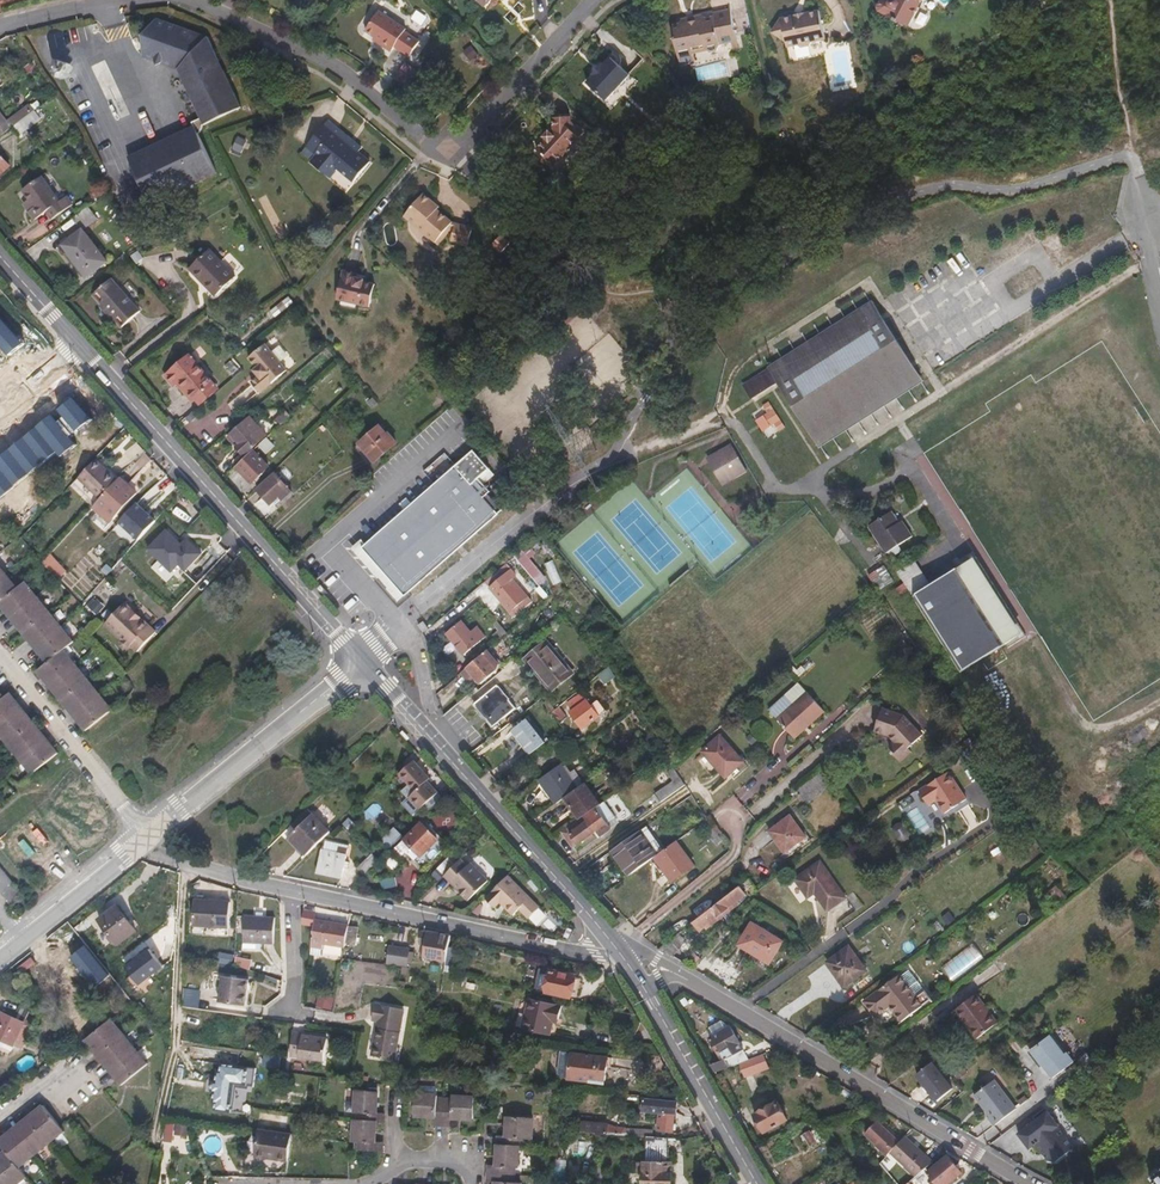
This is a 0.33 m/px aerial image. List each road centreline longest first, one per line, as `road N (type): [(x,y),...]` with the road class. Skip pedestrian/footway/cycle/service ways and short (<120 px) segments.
road 1 (residential): [(192,0),(343,69),(447,156),(596,0)]
road 2 (primary): [(359,662),(78,344)]
road 3 (residential): [(675,971),(1033,1183)]
road 4 (primary): [(626,958),(359,662)]
road 5 (residential): [(287,892),(626,958)]
road 6 (residential): [(359,662),(145,839)]
road 7 (track): [(185,865),(177,1042),(153,1137)]
road 8 (residential): [(145,839),(0,657)]
road 9 (primary): [(756,1183),(643,988)]
road 10 (residential): [(145,839),(23,940)]
road 11 (residential): [(287,892),(293,979),(287,1014)]

